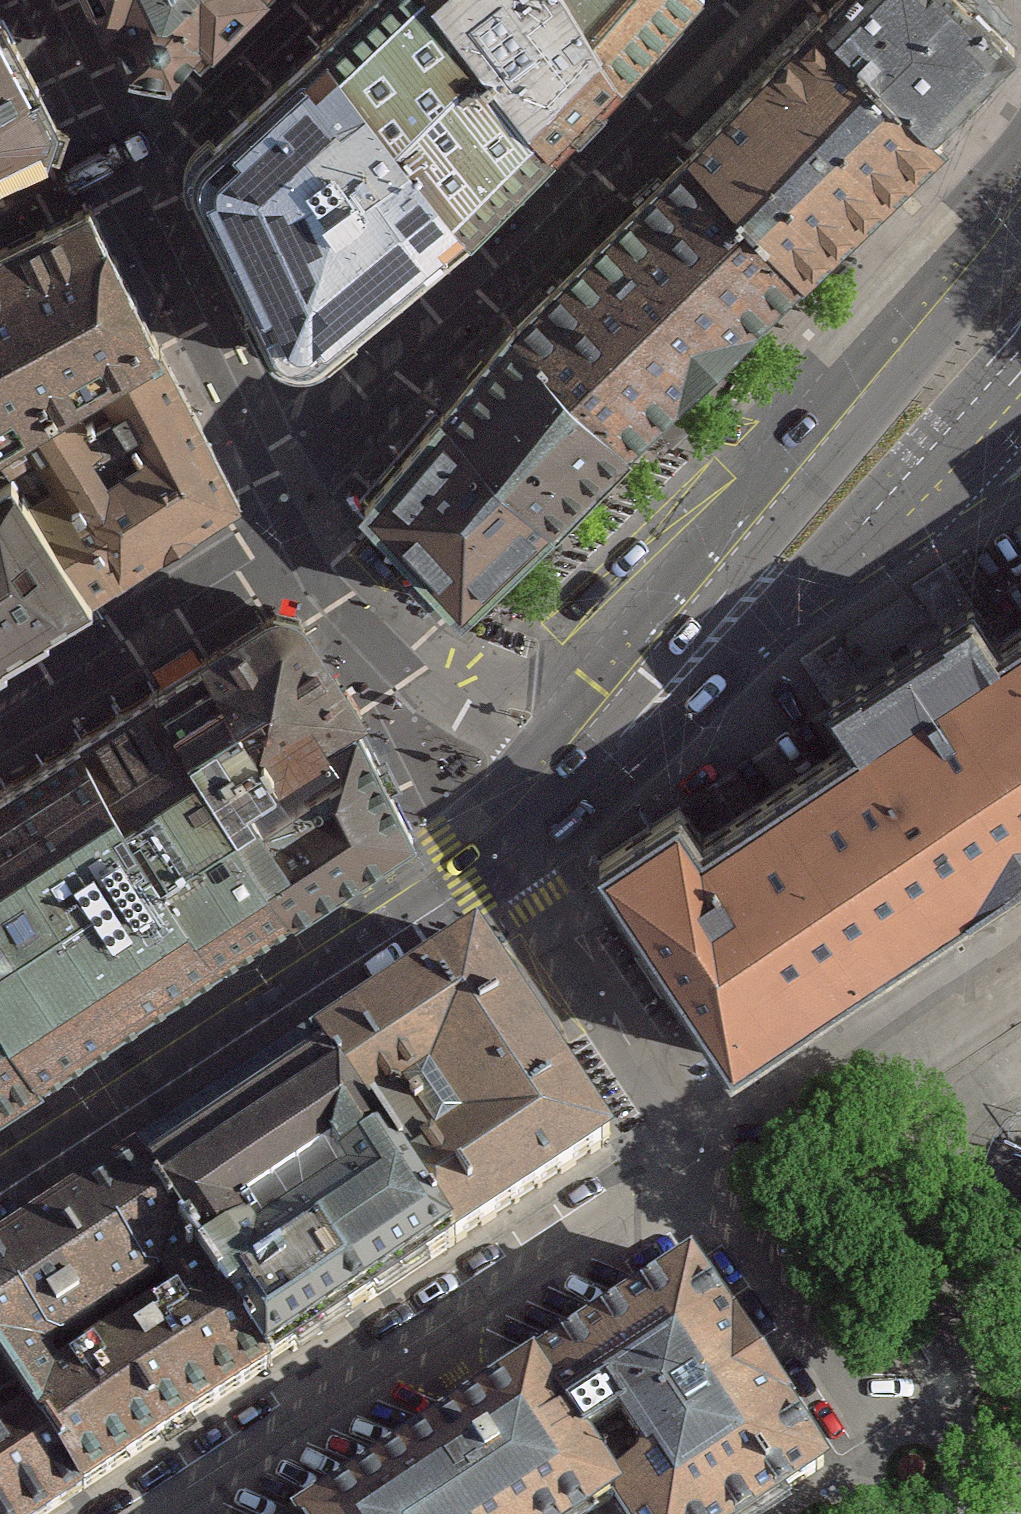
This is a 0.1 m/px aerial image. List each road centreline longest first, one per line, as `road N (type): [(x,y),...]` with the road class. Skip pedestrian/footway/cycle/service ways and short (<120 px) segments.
road 1 (residential): [(178,1513),(716,1169)]
road 2 (primary): [(496,846),(0,1175)]
road 3 (primary): [(1020,200),(769,510),(718,644)]
road 4 (primary): [(718,644),(820,598),(884,548),(1020,392)]
road 5 (residential): [(716,1169),(496,846)]
road 6 (residential): [(885,1427),(716,1169)]
road 7 (primary): [(718,644),(613,756),(496,846)]

